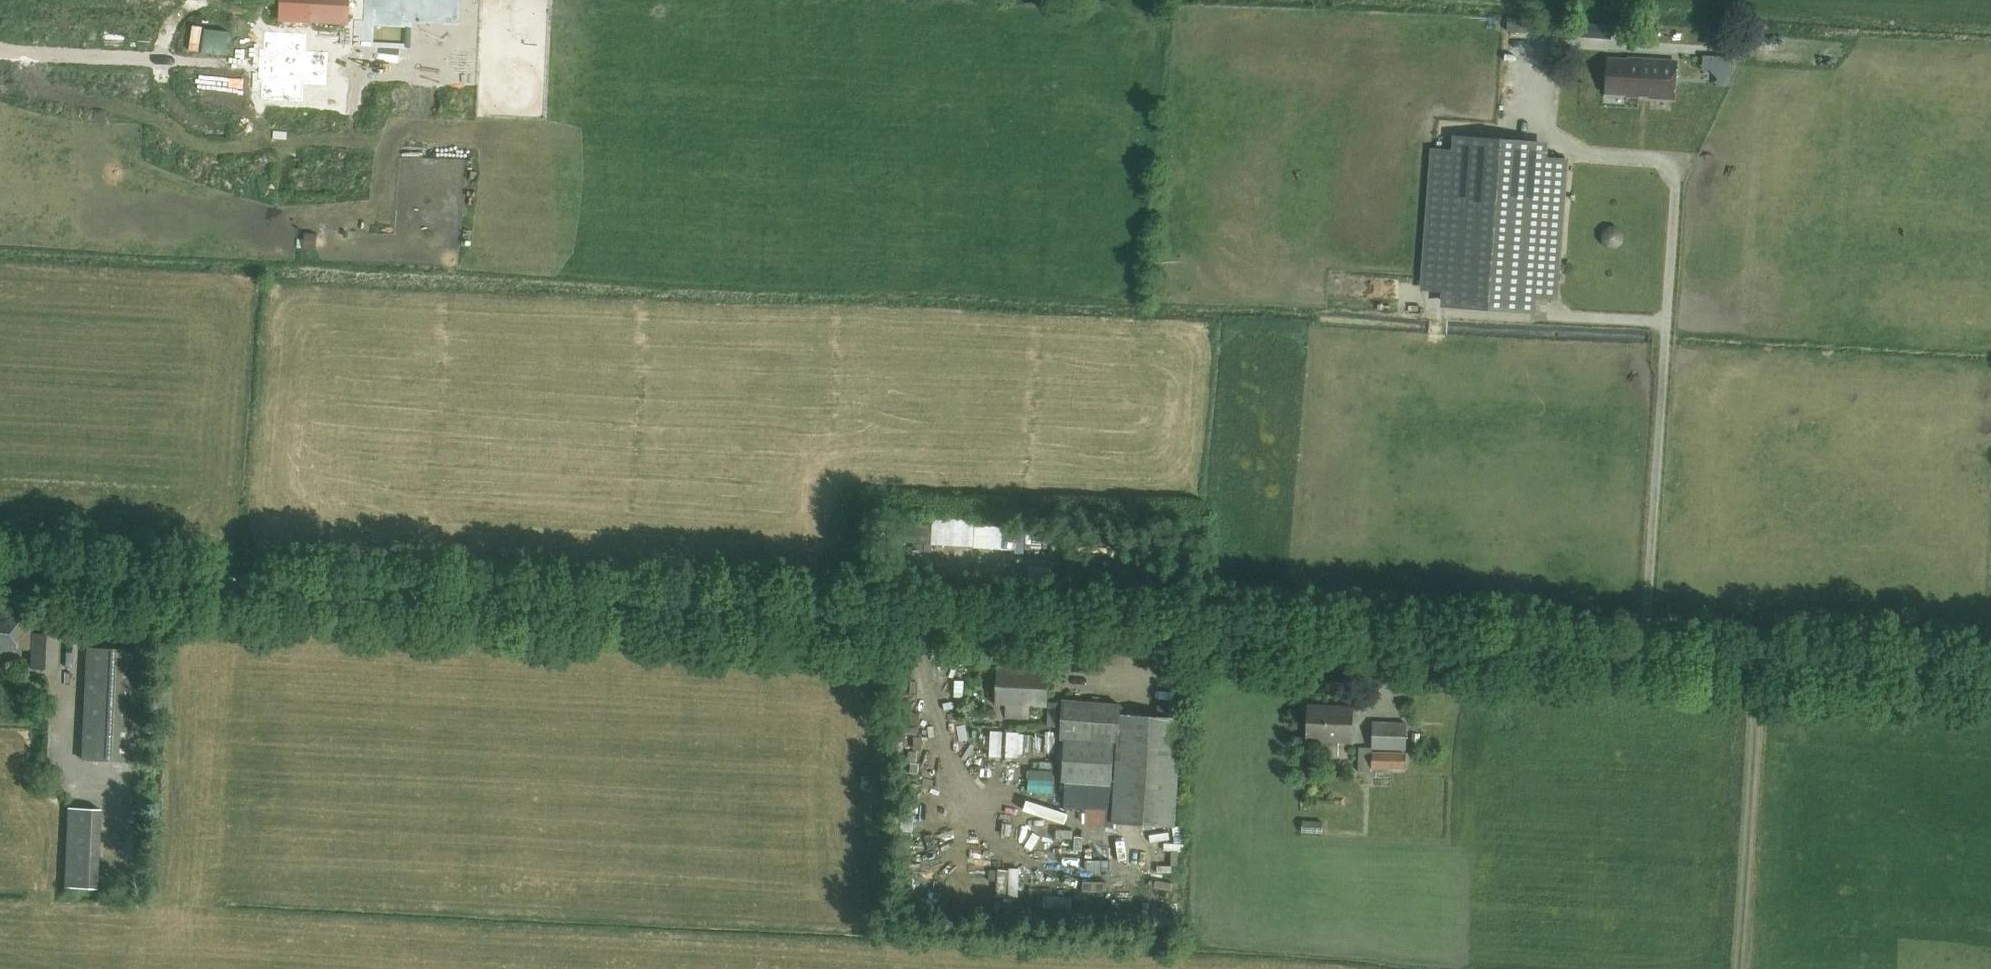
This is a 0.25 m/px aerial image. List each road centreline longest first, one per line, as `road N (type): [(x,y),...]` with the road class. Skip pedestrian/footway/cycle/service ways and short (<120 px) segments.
road 1 (unclassified): [(1990,678),(0,577)]

